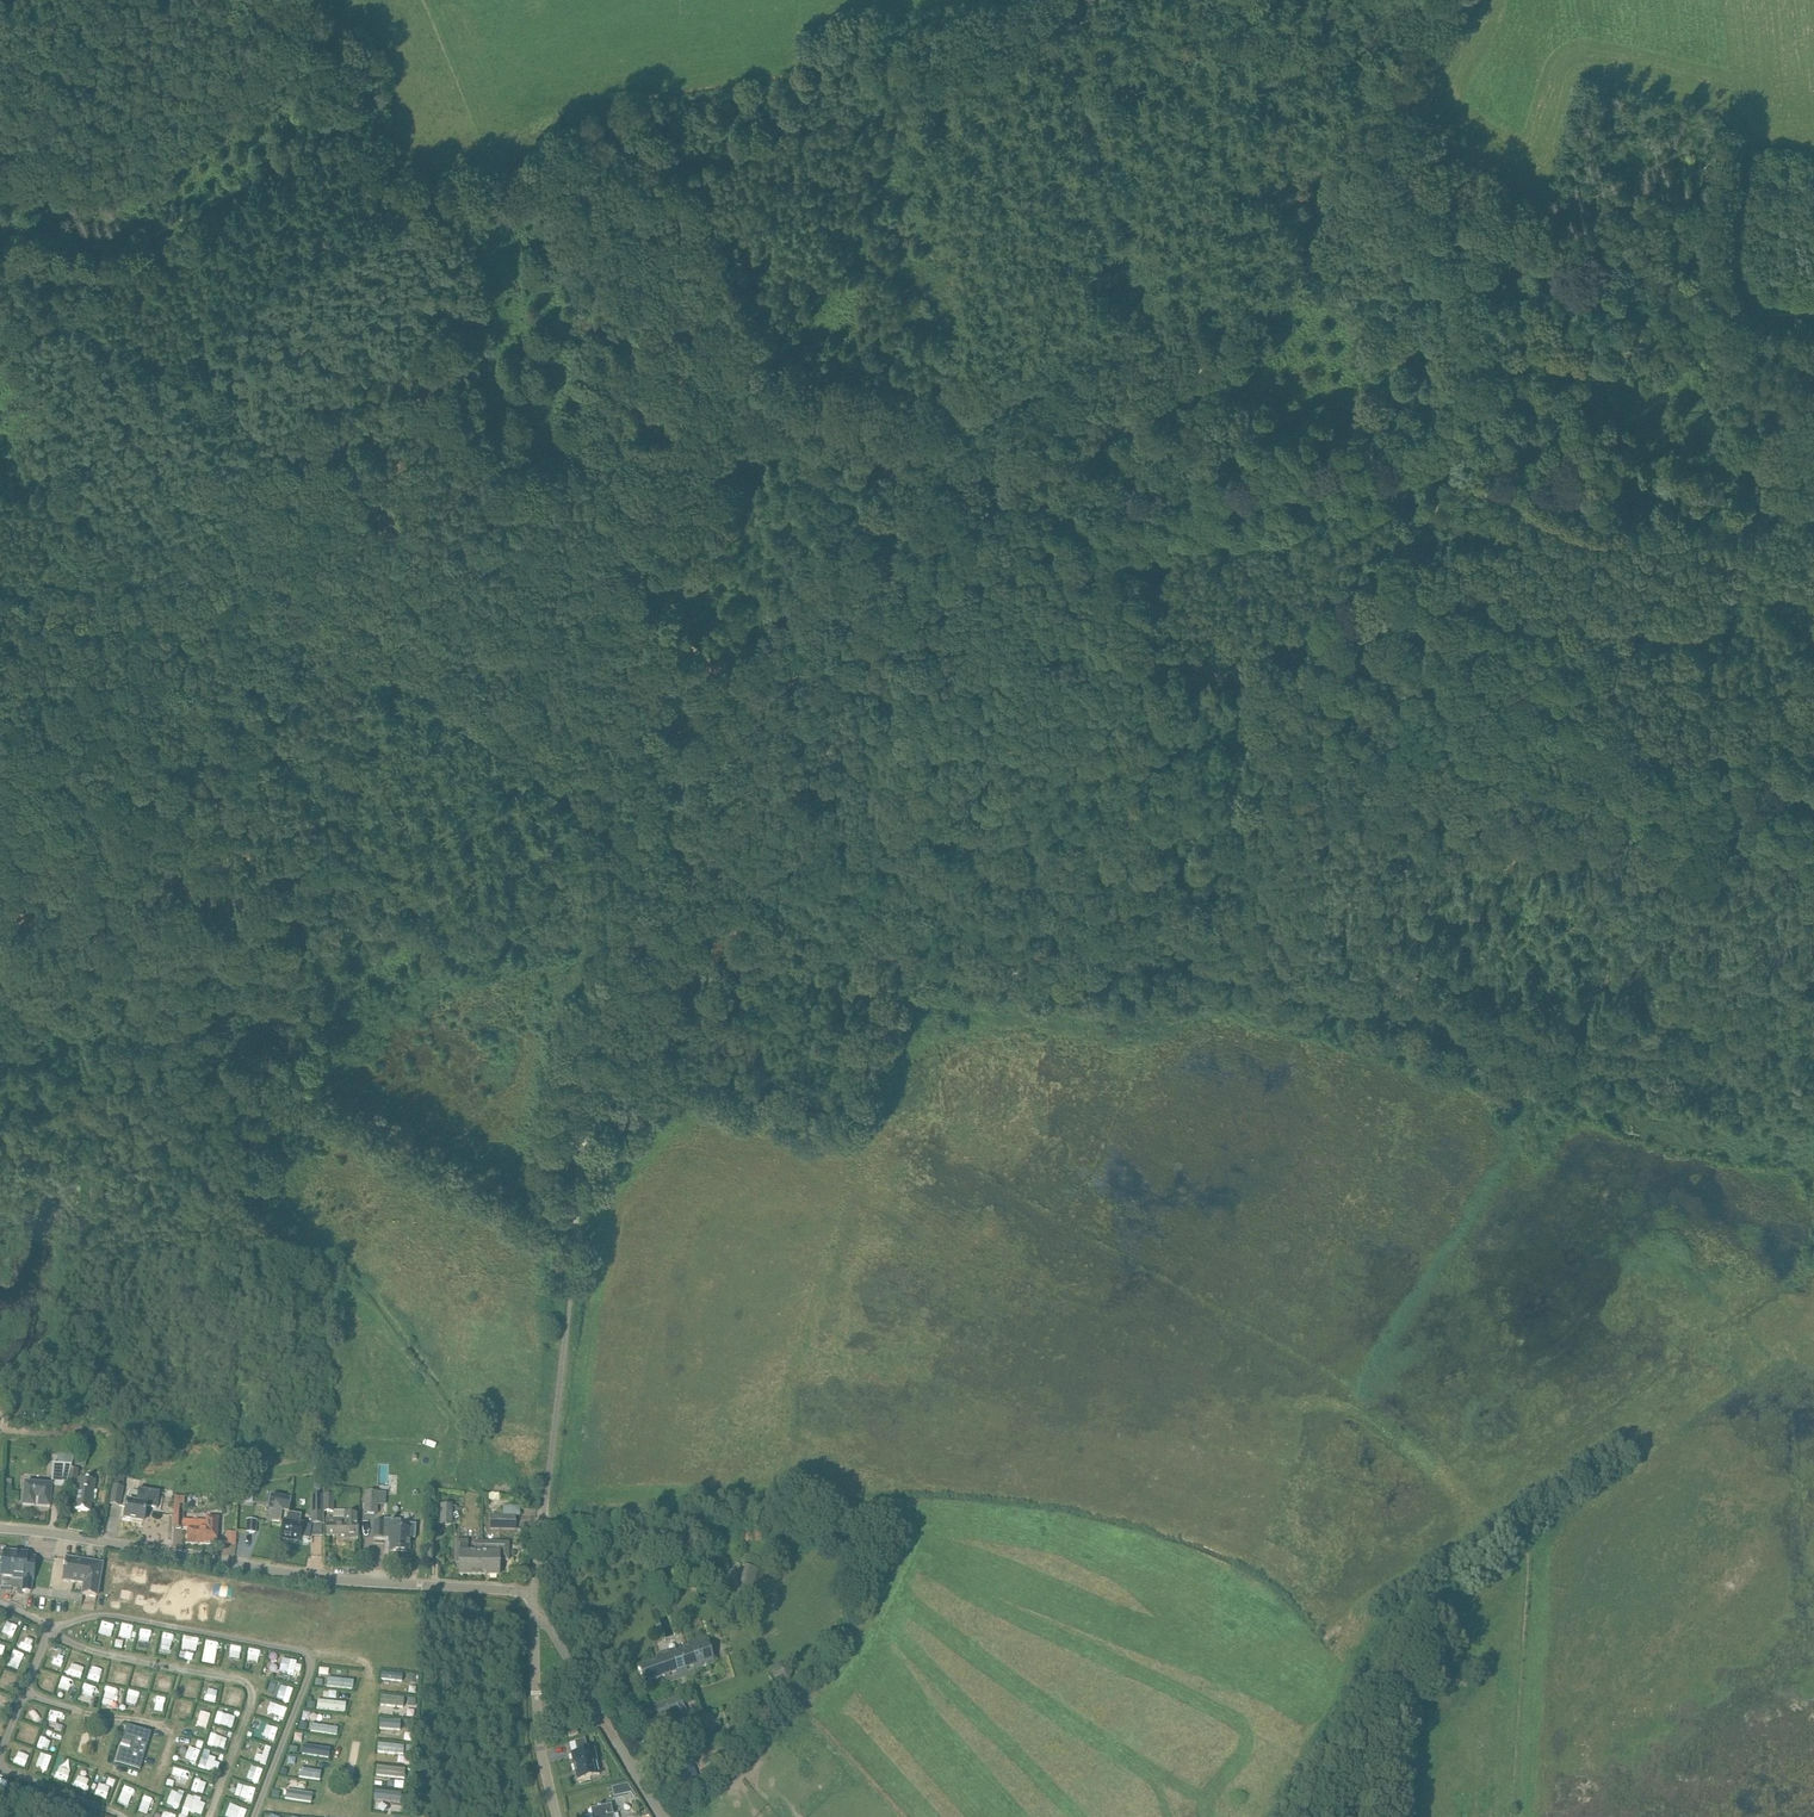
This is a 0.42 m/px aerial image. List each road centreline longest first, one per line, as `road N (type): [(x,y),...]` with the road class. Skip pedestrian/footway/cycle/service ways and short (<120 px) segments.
road 1 (track): [(1389,97),(1263,20),(1211,10),(1106,13),(1077,19),(948,86),(740,153),(708,150),(571,171),(528,194)]
road 2 (unclassified): [(536,1594),(337,1580),(0,1530)]
road 3 (track): [(358,101),(284,166),(152,234),(0,250)]
road 4 (unclassified): [(536,1594),(570,1251)]
road 5 (track): [(310,1655),(368,1660),(372,1670),(361,1814),(261,1802)]
road 6 (track): [(120,1655),(253,1690),(209,1816)]
road 7 (track): [(1813,312),(1749,302),(1719,267),(1564,247)]
road 8 (track): [(82,1713),(66,1752),(152,1783),(169,1729),(105,1718)]
road 9 (track): [(1564,247),(1535,235),(1435,151),(1389,97)]
road 10 (track): [(358,101),(272,0)]
road 11 (unclassified): [(605,1723),(549,1624),(535,1623)]

